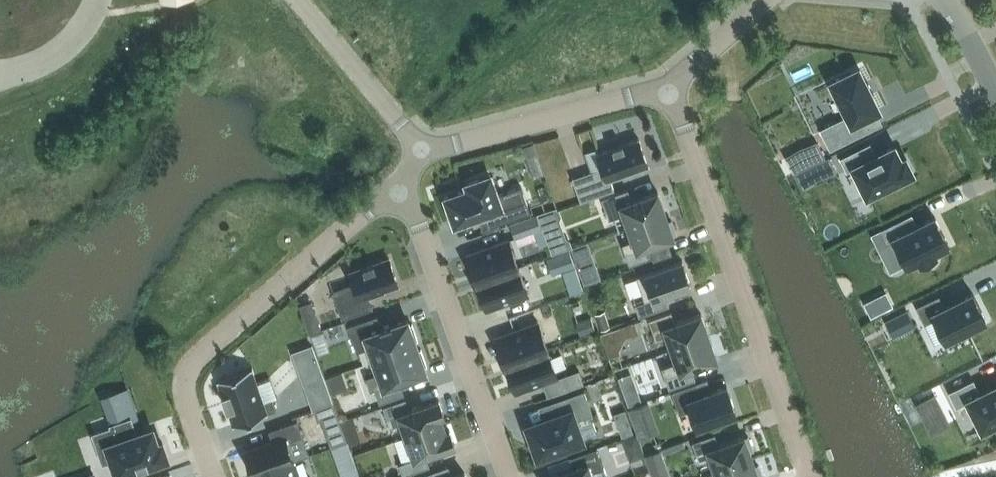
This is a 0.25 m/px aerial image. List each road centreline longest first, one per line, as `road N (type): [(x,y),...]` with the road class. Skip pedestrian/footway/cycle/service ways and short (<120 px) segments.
road 1 (residential): [(668,92),(810,476)]
road 2 (residential): [(403,184),(198,358),(186,377),(187,401),(214,476)]
road 3 (residential): [(403,184),(508,476)]
road 4 (unclassified): [(668,92),(426,152)]
road 5 (unclassified): [(426,152),(299,0)]
road 6 (unclassified): [(764,0),(668,92)]

